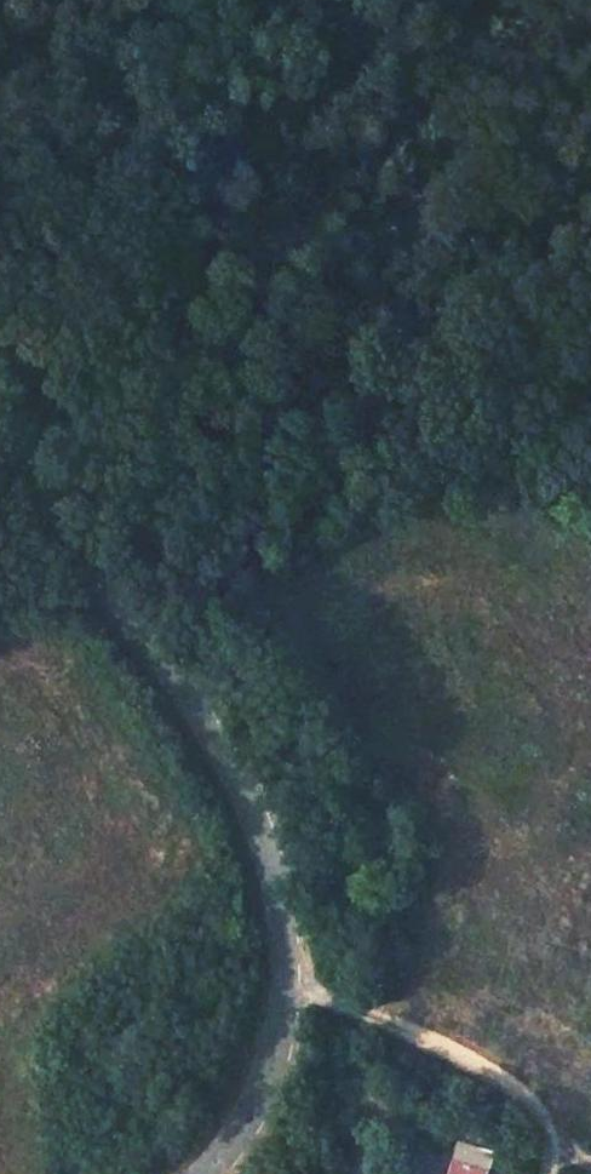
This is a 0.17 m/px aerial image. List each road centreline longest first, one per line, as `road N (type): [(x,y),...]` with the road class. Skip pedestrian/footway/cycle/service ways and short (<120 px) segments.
road 1 (unclassified): [(201,1173),(249,1118),(275,1044),(287,984),(284,911),(261,828),(203,719),(0,406)]
road 2 (track): [(287,984),(530,1103),(590,1169)]
road 3 (tertiary): [(258,0),(369,43),(467,57),(590,37)]

